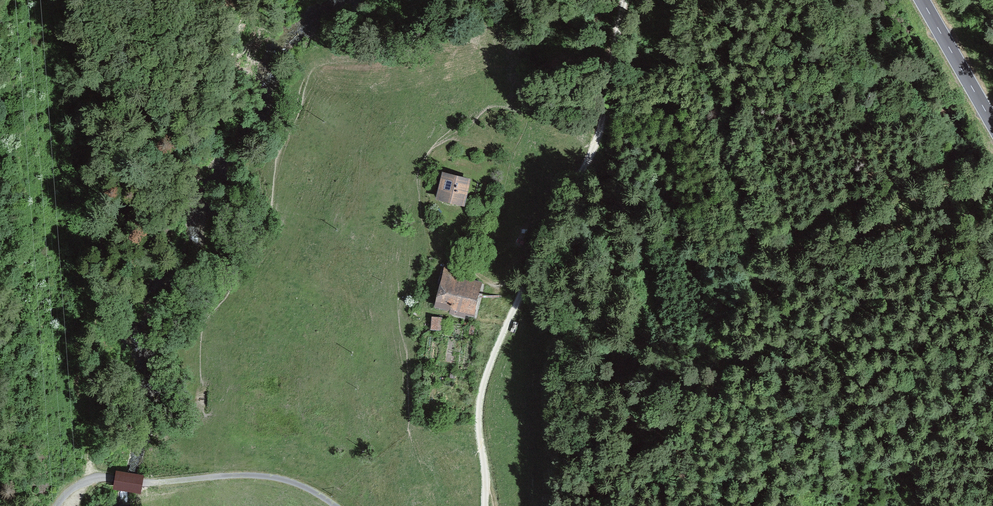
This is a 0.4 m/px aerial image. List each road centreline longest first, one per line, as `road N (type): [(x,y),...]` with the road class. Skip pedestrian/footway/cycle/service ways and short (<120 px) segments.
road 1 (track): [(622,0),(597,138),(489,369),(480,431),(485,505)]
road 2 (track): [(153,484),(245,475),(283,479),(336,505)]
road 3 (tertiary): [(919,0),(992,128)]

